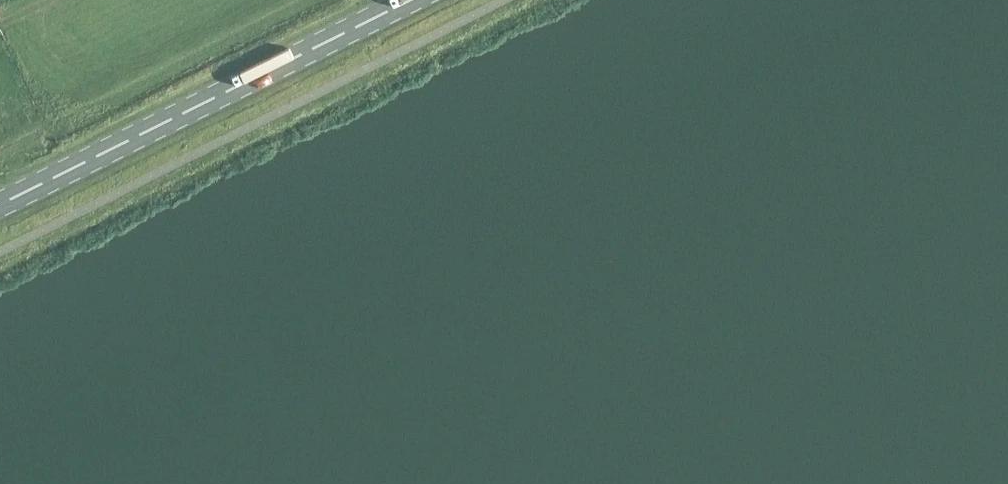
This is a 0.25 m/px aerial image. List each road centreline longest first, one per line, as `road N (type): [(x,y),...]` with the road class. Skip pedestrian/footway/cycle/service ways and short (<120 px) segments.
road 1 (primary): [(0,210),(423,0)]

